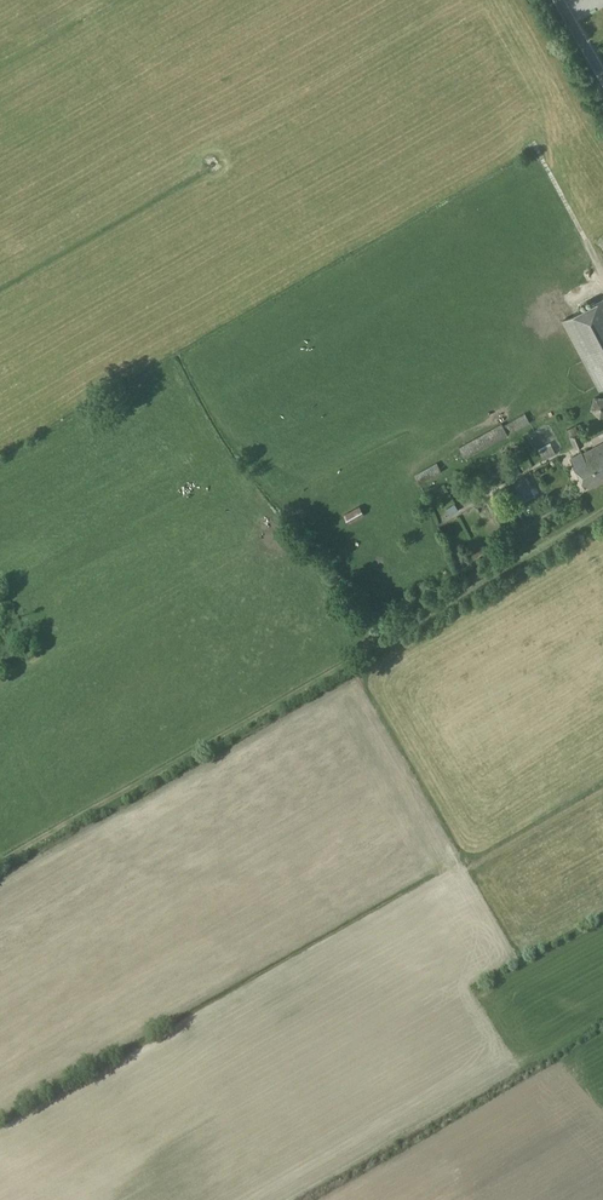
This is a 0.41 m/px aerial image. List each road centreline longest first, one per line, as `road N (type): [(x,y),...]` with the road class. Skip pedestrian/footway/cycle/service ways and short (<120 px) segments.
road 1 (track): [(0,863),(602,511)]

